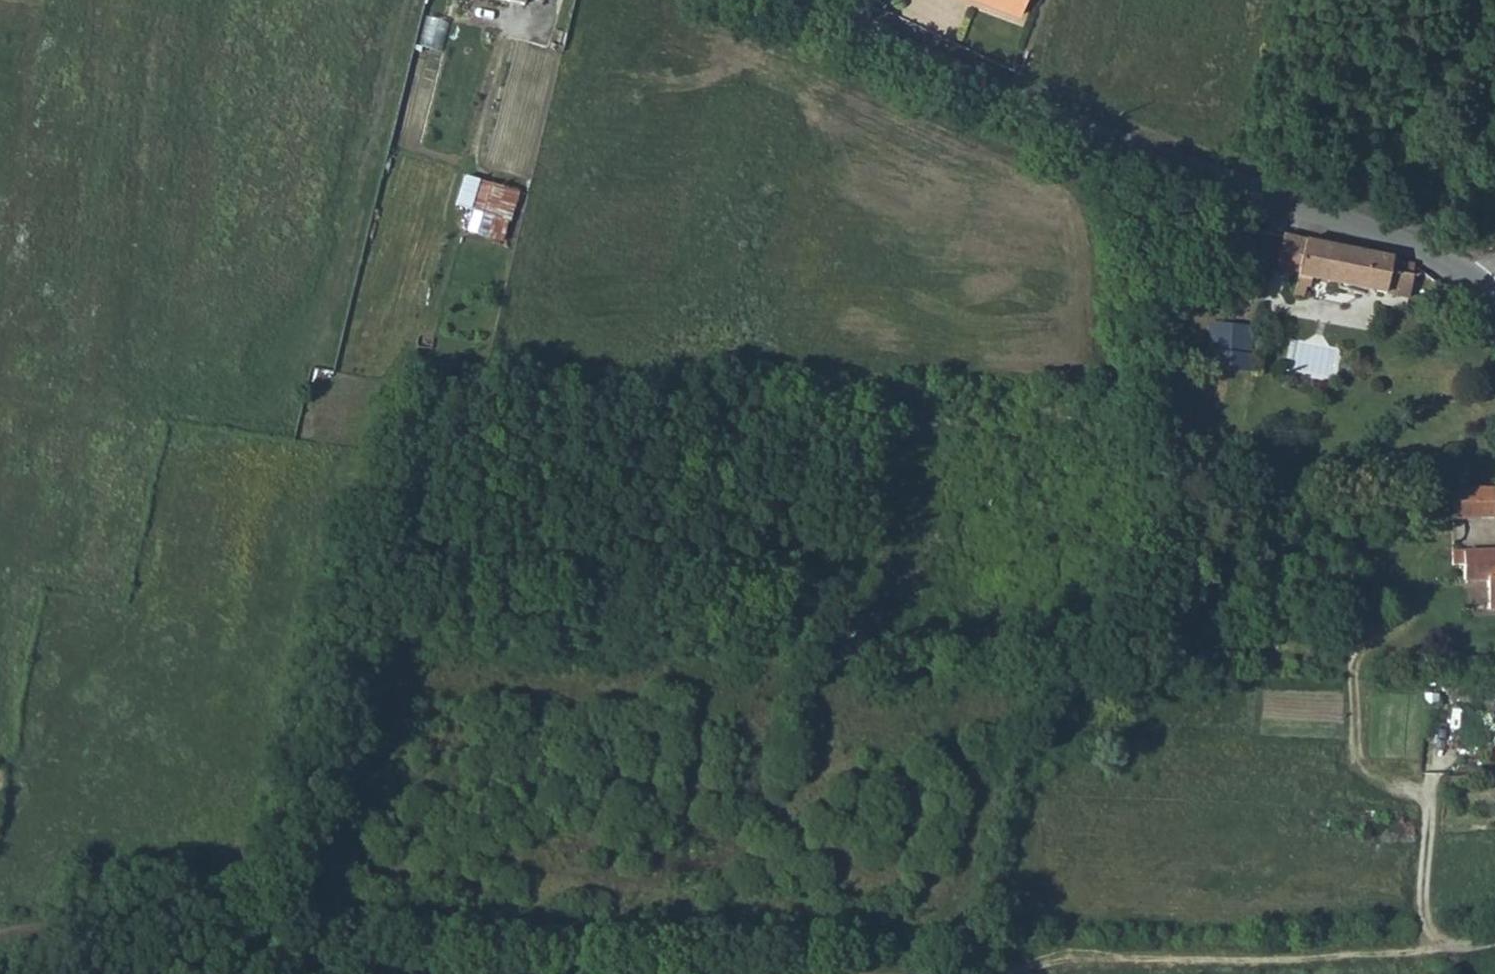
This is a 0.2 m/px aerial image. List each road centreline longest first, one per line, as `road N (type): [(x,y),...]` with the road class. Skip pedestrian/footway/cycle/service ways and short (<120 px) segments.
road 1 (unclassified): [(1492,303),(1429,255),(1188,168),(820,0)]
road 2 (track): [(1494,947),(1020,973)]
road 3 (track): [(360,973),(132,929),(0,946)]

